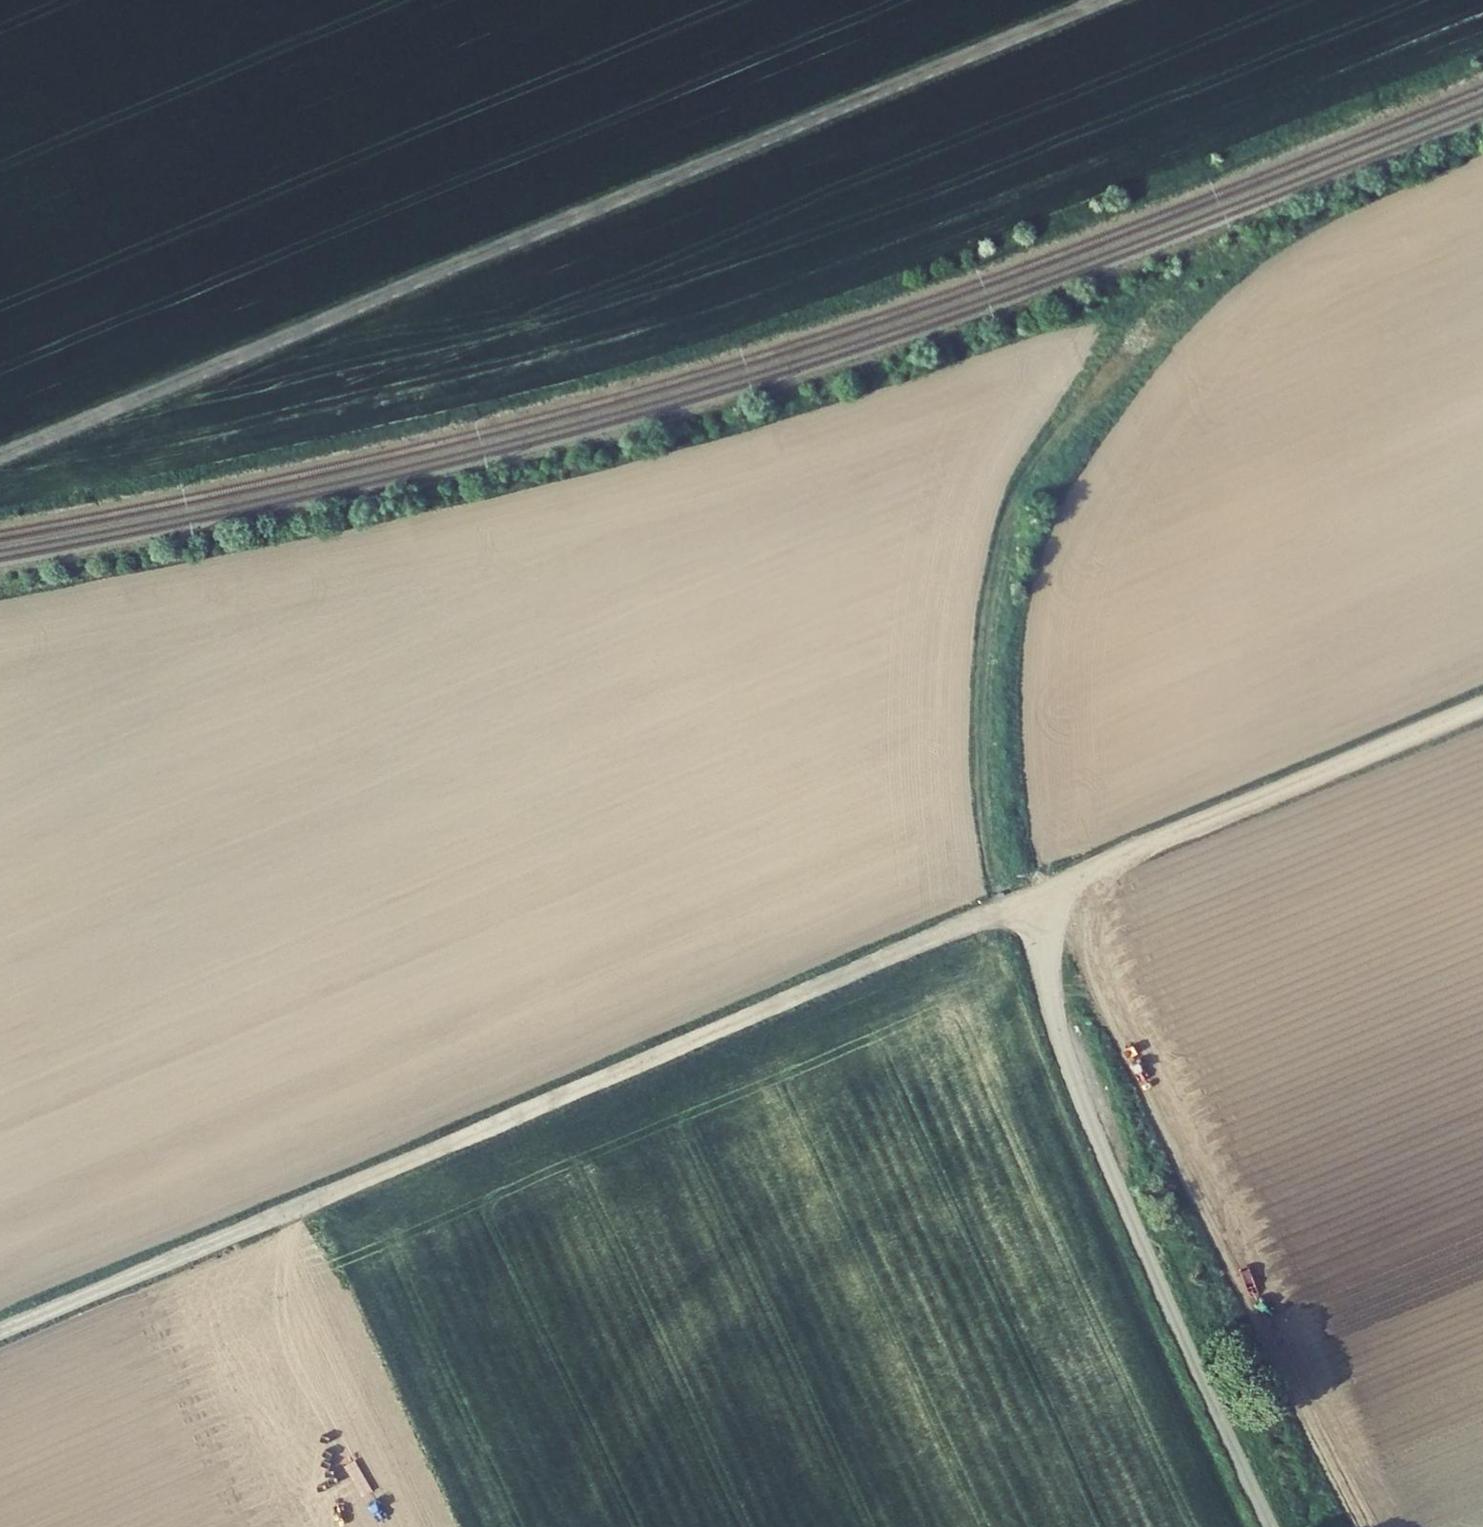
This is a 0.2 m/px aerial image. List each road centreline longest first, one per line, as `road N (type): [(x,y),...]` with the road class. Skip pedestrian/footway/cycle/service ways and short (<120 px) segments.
road 1 (track): [(0,459),(1103,0)]
road 2 (track): [(0,1332),(1048,891)]

